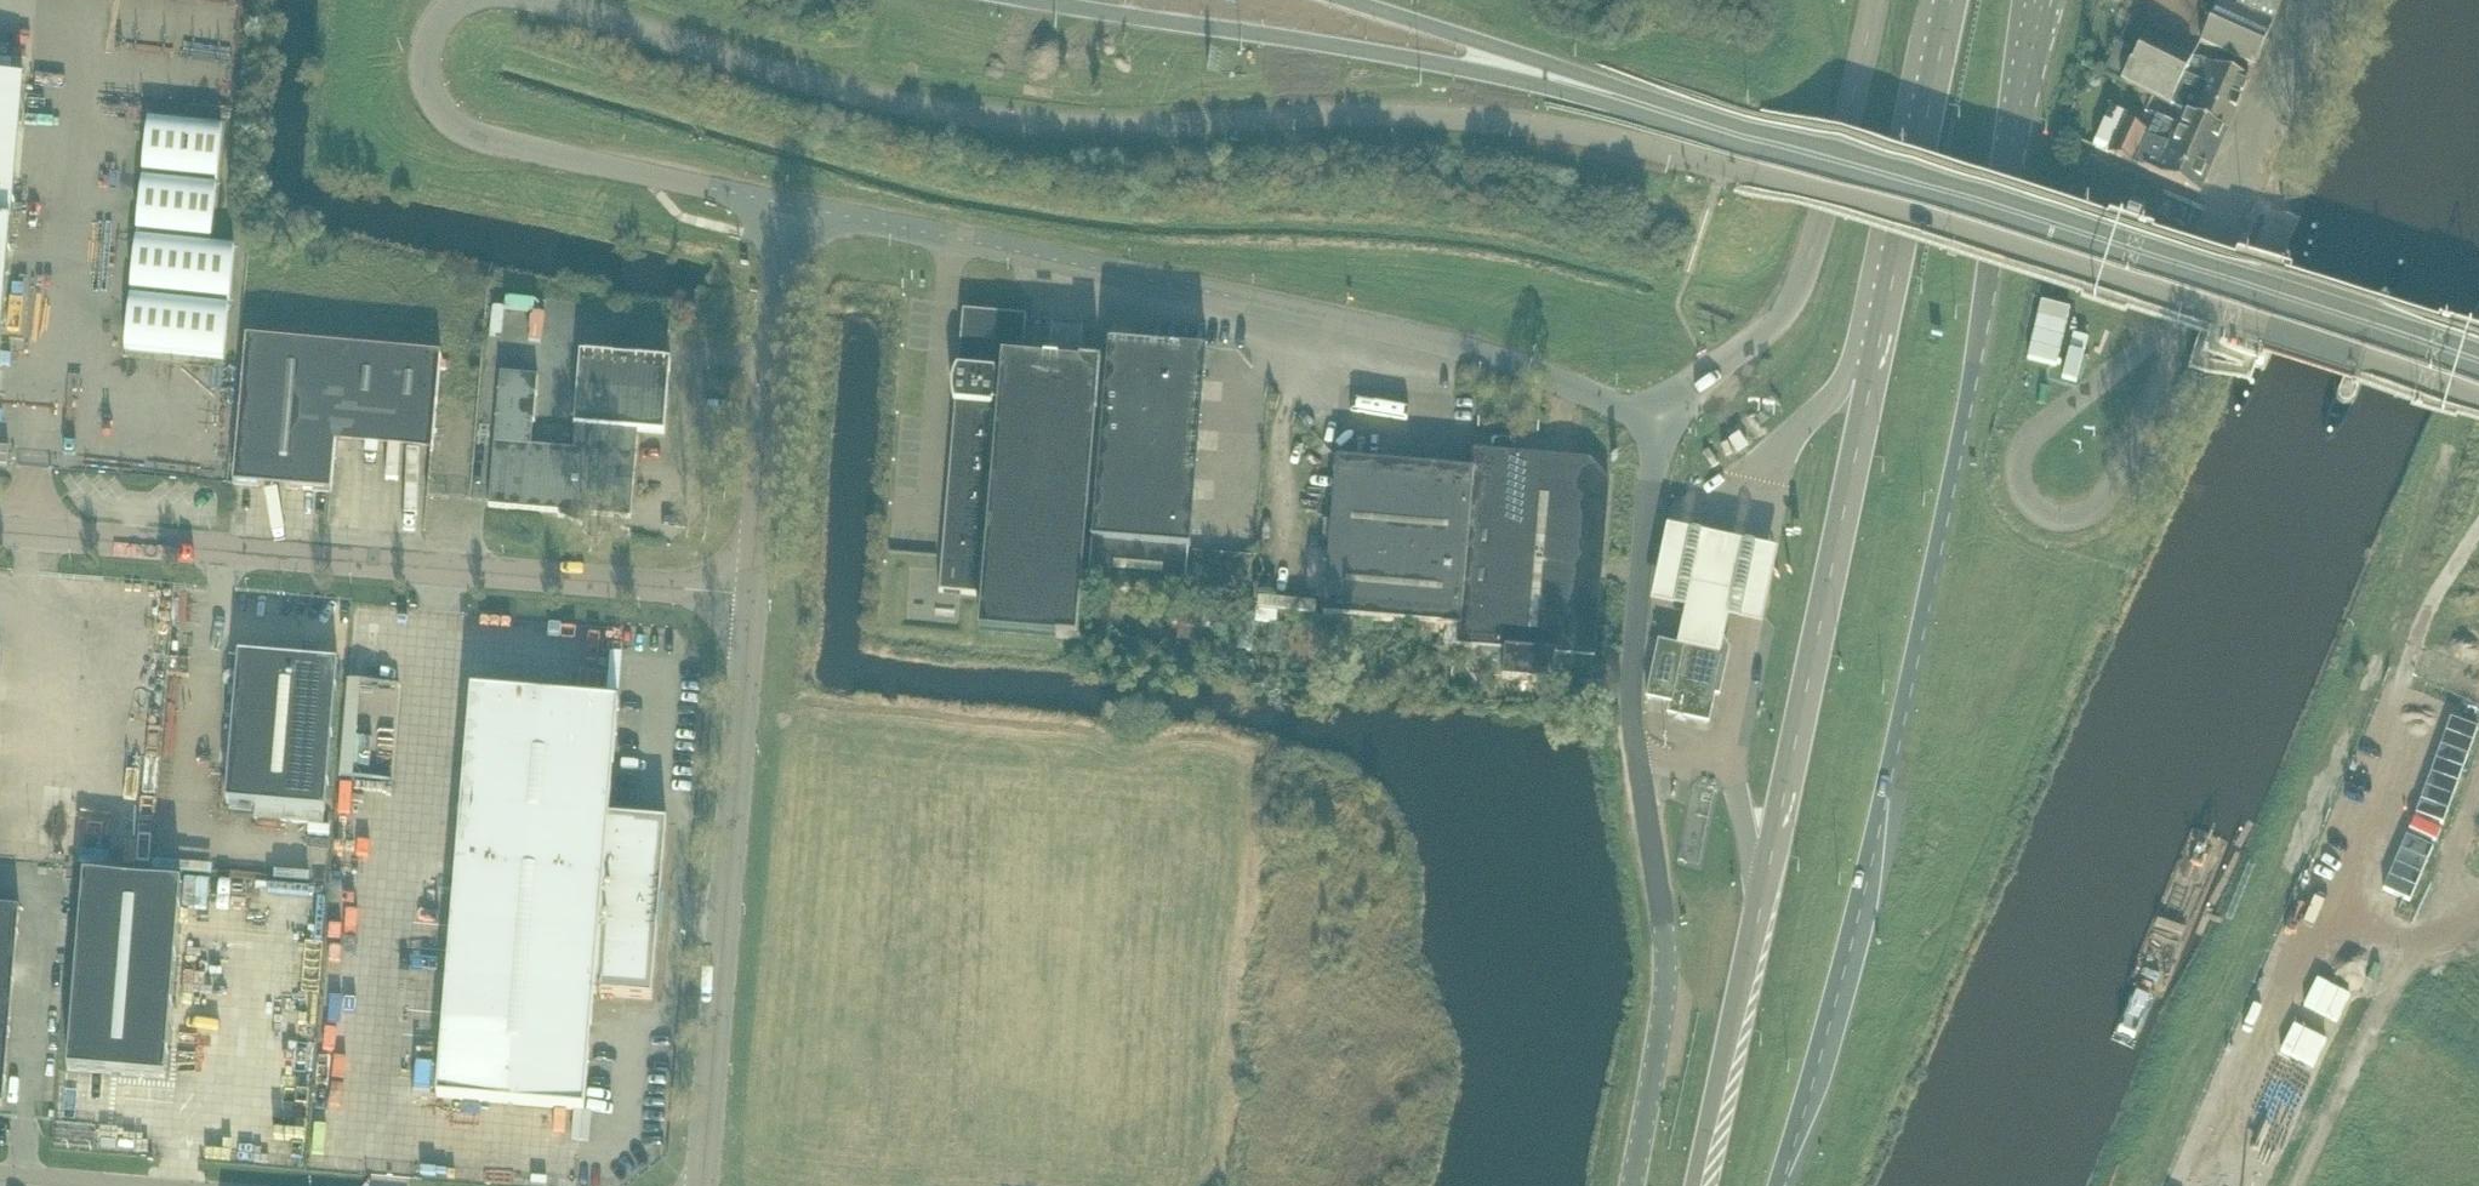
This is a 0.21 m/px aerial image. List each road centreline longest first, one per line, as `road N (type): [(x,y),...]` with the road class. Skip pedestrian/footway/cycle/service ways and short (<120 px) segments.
road 1 (unclassified): [(536,0),(809,89),(976,127),(1169,139),(1401,131),(1565,150),(1760,195)]
road 2 (primary): [(1783,1185),(1887,785),(2044,0)]
road 3 (primary): [(1952,0),(1764,900),(1696,1185)]
road 4 (primary): [(2478,386),(1615,111)]
road 5 (unclassified): [(1666,425),(1462,349),(792,208)]
road 6 (unclassified): [(1632,1185),(1666,997),(1634,692),(1666,425)]
road 7 (unclassified): [(755,596),(0,535)]
road 8 (unclassified): [(2478,424),(1760,195)]
road 9 (primary): [(978,0),(1615,111)]
road 10 (unclassified): [(755,596),(699,1185)]
road 11 (unclassified): [(792,208),(470,135),(442,109),(430,68),(447,21),(478,0)]
road 12 (unclassified): [(1666,425),(1682,398),(1770,329),(1801,288),(1877,0)]
road 13 (unclassified): [(2181,327),(2032,438),(2021,471),(2037,506),(2068,517),(2102,504),(2172,363)]
road 14 (unclassified): [(792,208),(755,596)]
road 15 (track): [(2478,898),(2403,967),(2300,1185)]
road 16 (primary): [(1615,111),(1305,0)]
road 17 (residential): [(2191,305),(2304,0)]

